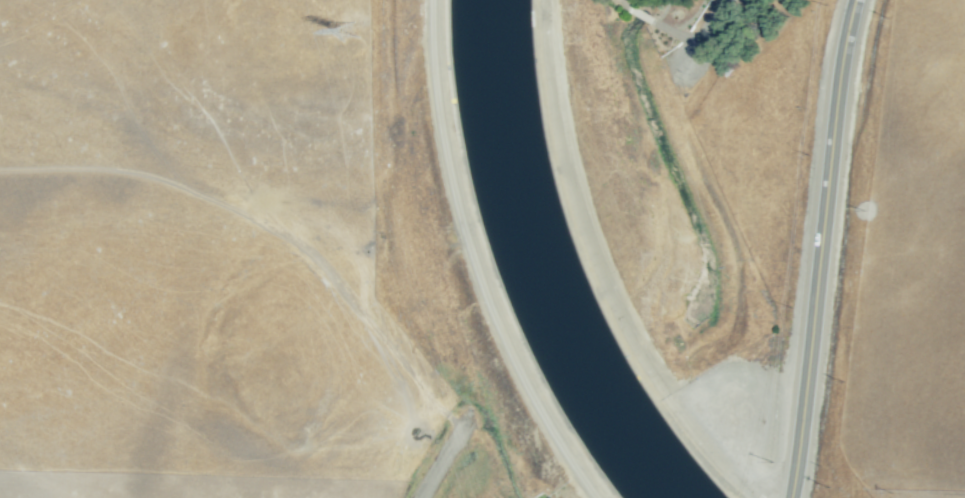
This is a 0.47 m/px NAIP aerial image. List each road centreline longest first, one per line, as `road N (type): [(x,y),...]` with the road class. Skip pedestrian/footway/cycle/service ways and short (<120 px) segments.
road 1 (secondary): [(790,497),(865,0)]

